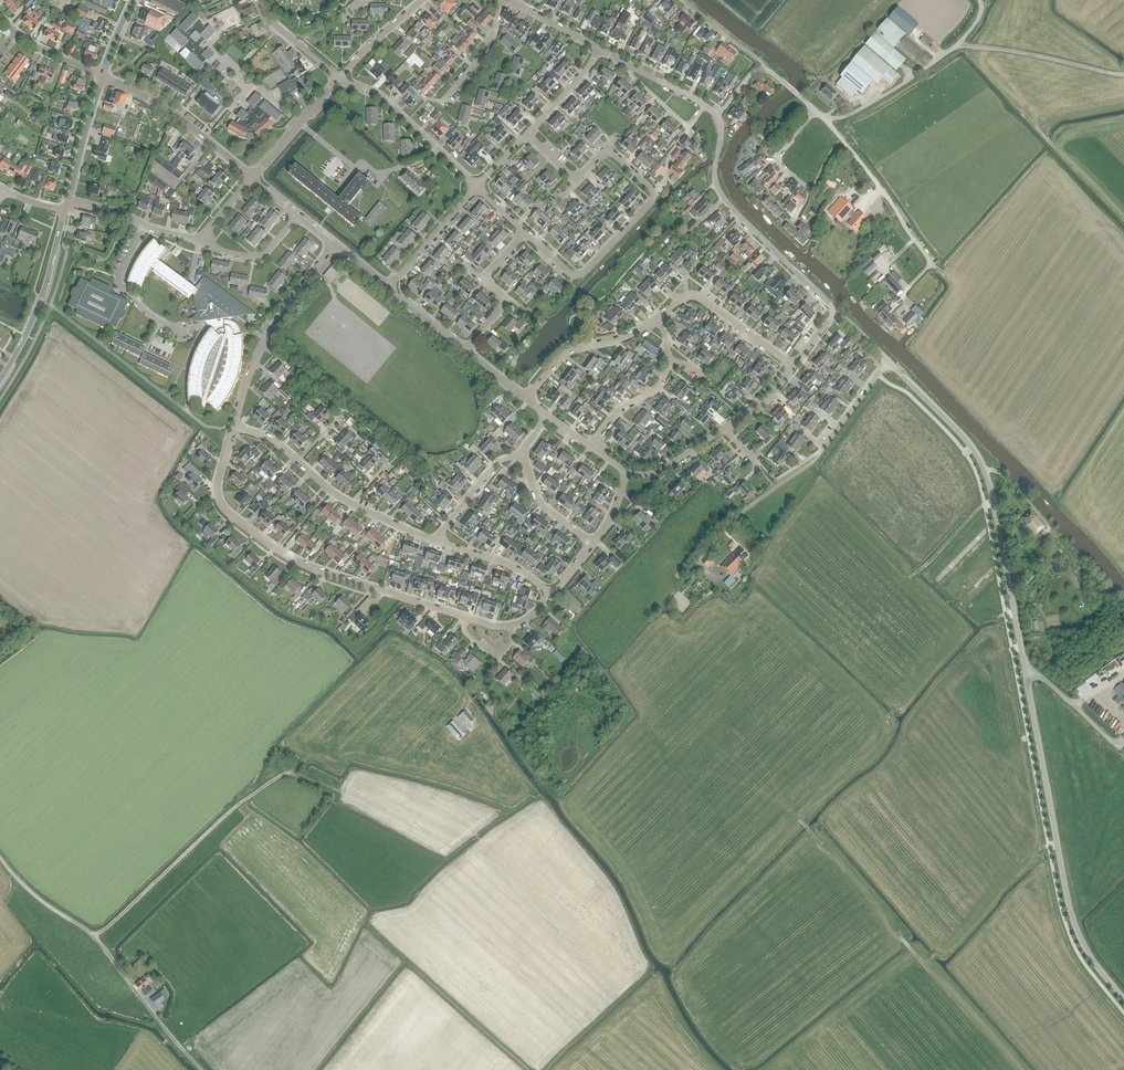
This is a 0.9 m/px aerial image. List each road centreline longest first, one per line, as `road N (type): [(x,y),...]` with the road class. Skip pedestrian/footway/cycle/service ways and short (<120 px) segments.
road 1 (tertiary): [(1123,999),(1089,953),(1070,908),(984,471),(968,442),(889,362)]
road 2 (residential): [(234,427),(218,493),(233,518),(311,570),(465,617)]
road 3 (unclassified): [(202,1069),(91,933),(43,902),(0,857)]
road 4 (tertiary): [(835,314),(721,195),(715,114)]
road 5 (residential): [(234,427),(266,336),(332,242)]
road 6 (residential): [(910,286),(929,268),(927,257),(823,119)]
road 7 (residential): [(823,119),(844,117),(925,69),(975,26),(979,0)]
road 8 (residential): [(102,77),(164,106),(252,177)]
road 9 (secondary): [(0,379),(33,319),(65,211)]
road 10 (residential): [(476,187),(384,99),(339,78)]
road 11 (residential): [(577,275),(653,196),(606,148)]
road 12 (residential): [(526,399),(568,353),(628,336),(656,319)]
road 13 (residential): [(466,350),(503,305),(488,274),(525,233)]
road 14 (residential): [(144,225),(119,280),(148,314),(181,329)]
road 15 (residential): [(389,287),(476,187)]
road 16 (residential): [(804,463),(889,362)]
road 17 (residential): [(252,177),(339,78)]
road 18 (secondary): [(69,201),(102,77)]
road 19 (residential): [(687,297),(794,367)]
road 20 (residential): [(551,594),(517,570),(437,542)]
road 21 (residential): [(437,542),(497,462),(522,455)]
road 22 (residential): [(442,102),(481,59),(504,0)]
road 23 (residential): [(592,448),(623,408),(660,385),(670,361)]

